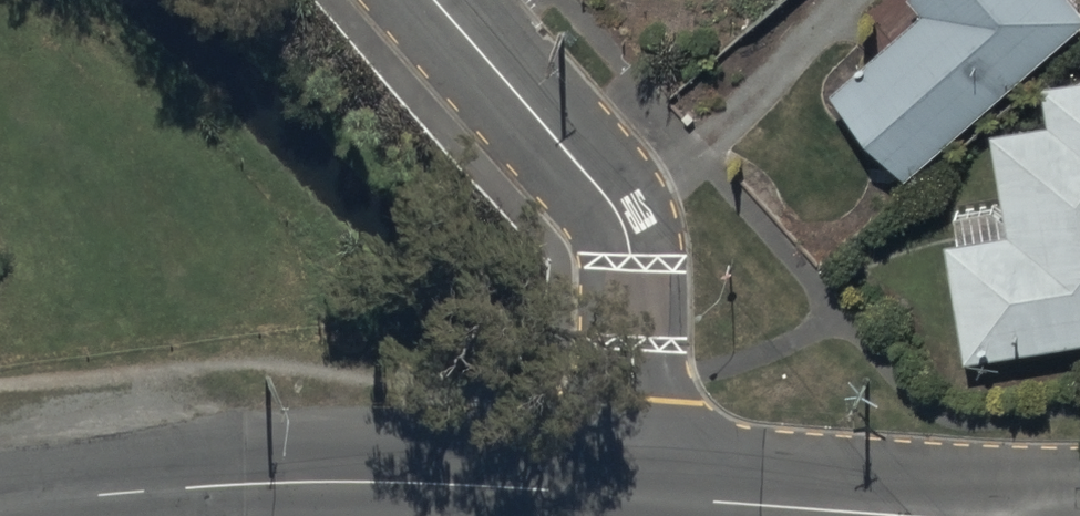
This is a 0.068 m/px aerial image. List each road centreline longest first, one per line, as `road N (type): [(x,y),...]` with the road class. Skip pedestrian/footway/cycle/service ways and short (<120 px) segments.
road 1 (residential): [(0,506),(202,488),(626,492)]
road 2 (residential): [(626,492),(630,227),(618,199),(440,0)]
road 3 (residential): [(626,492),(897,515)]

